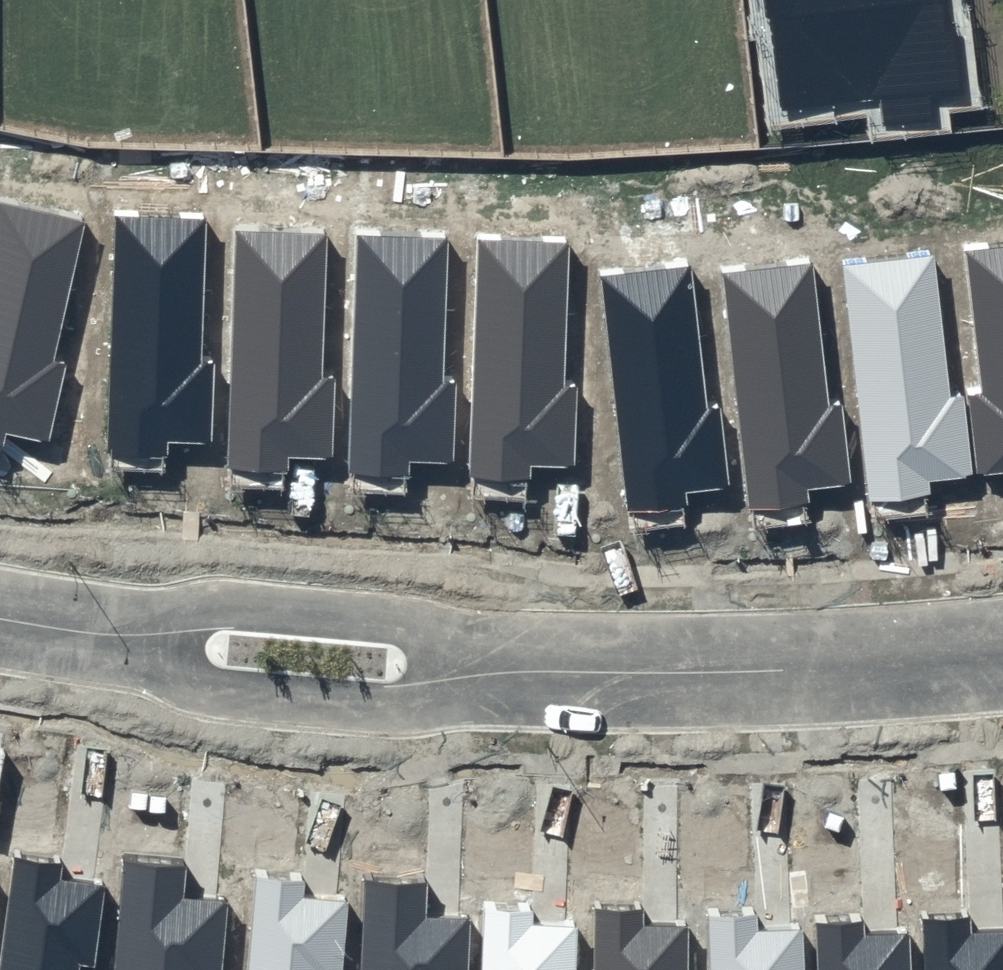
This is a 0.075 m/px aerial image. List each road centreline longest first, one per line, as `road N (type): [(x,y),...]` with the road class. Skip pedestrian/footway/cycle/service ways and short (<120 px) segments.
road 1 (residential): [(1002,654),(744,673),(515,671)]
road 2 (residential): [(515,671),(398,710),(237,695),(152,672),(60,631)]
road 3 (residential): [(60,631),(187,605),(310,613),(431,627),(515,671)]

